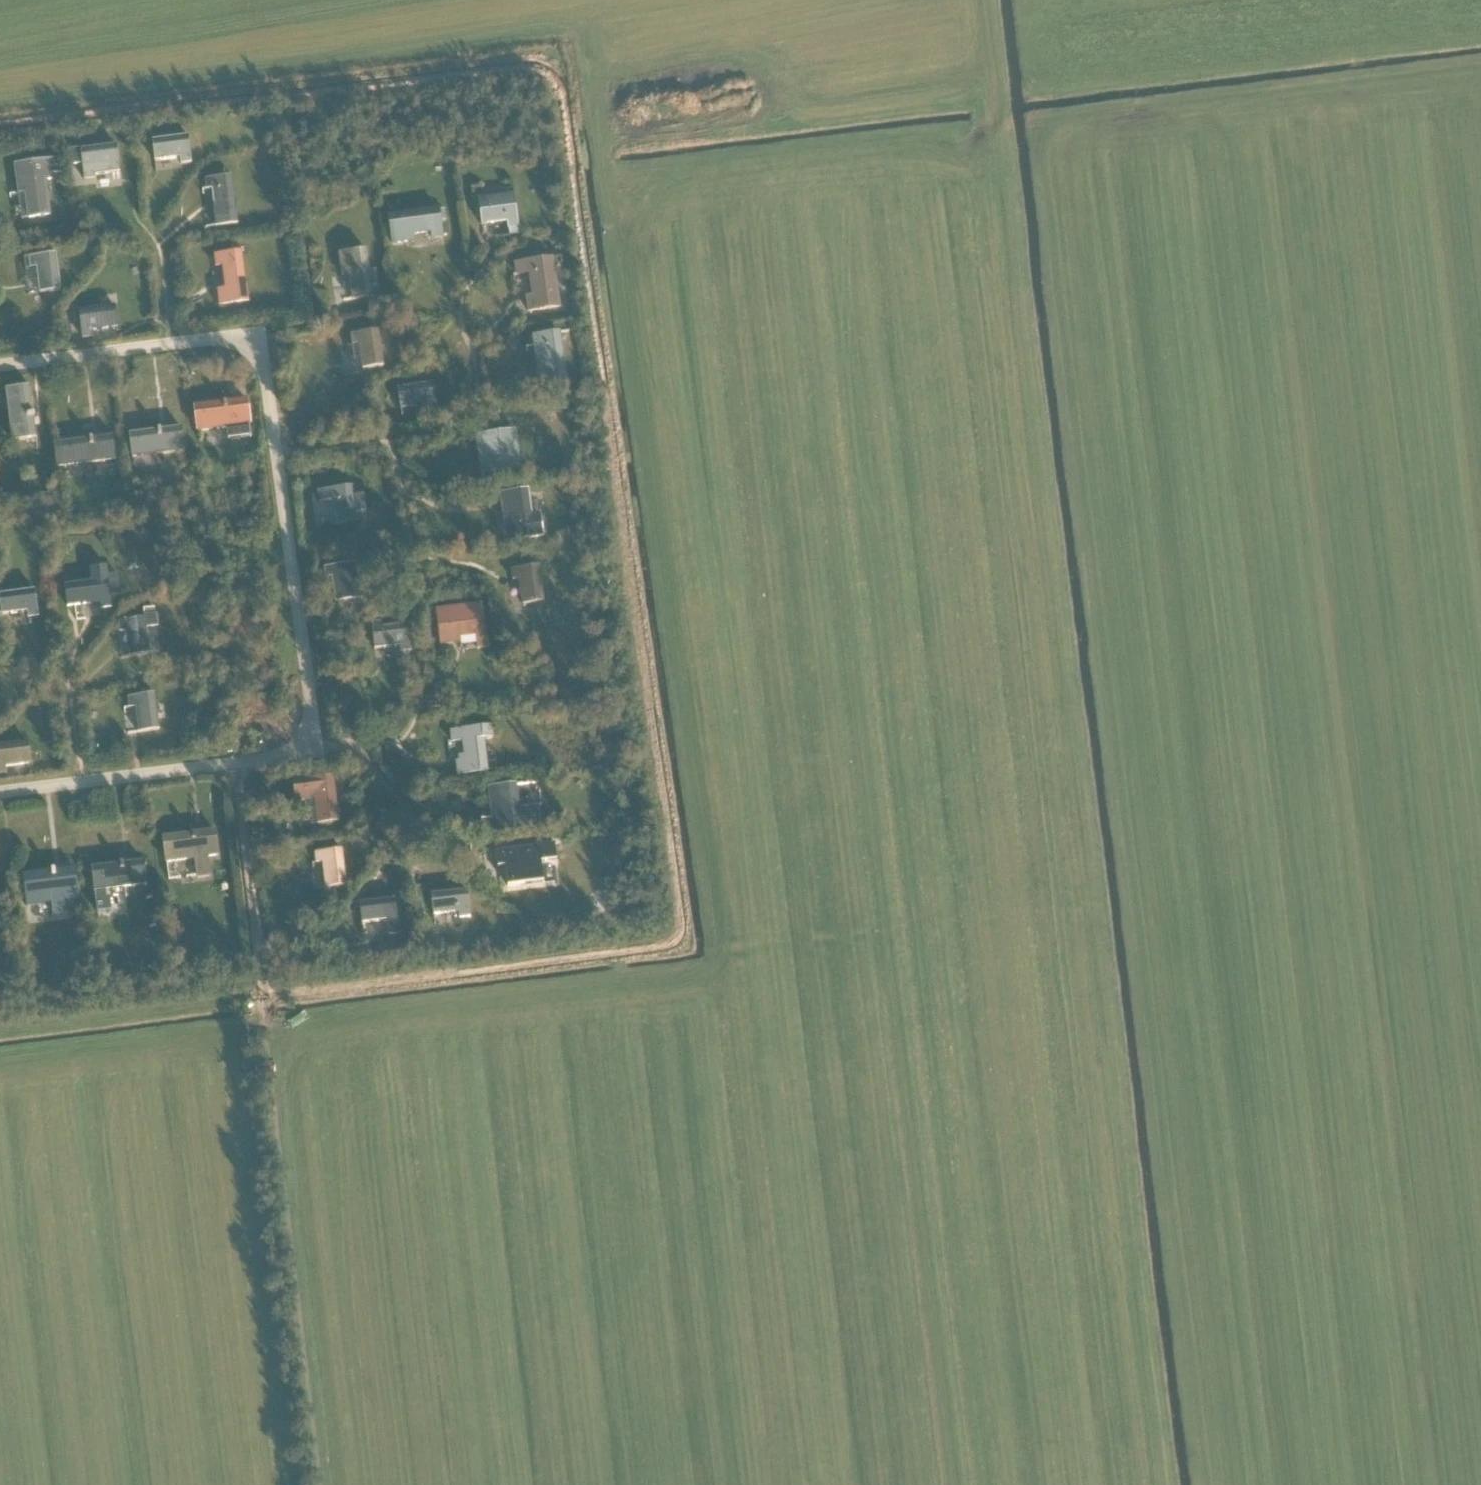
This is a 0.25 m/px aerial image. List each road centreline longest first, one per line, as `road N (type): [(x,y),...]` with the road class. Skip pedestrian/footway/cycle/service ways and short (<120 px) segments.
road 1 (residential): [(235,762),(299,754),(315,726),(262,354),(250,340),(234,338),(0,366)]
road 2 (residential): [(263,1013),(235,762)]
road 3 (residential): [(0,792),(235,762)]

